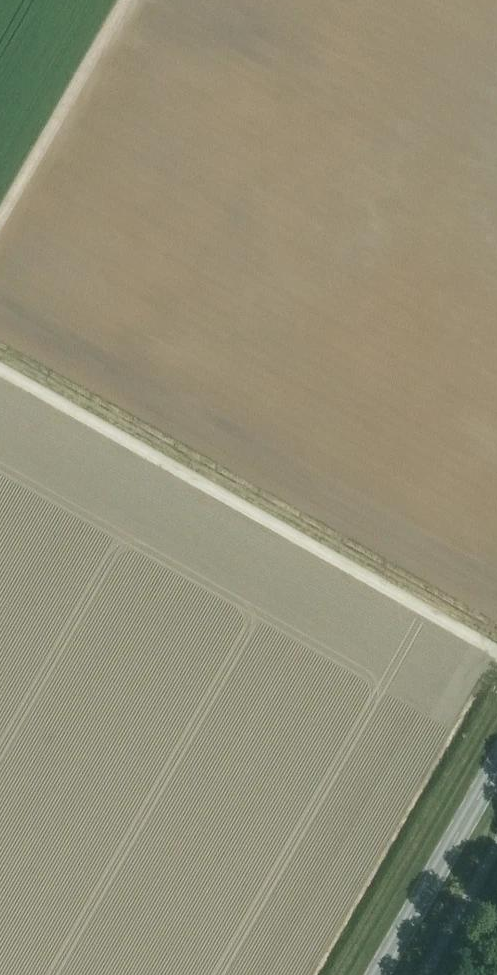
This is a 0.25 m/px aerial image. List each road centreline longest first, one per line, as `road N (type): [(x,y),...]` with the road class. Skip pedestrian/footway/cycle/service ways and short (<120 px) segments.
road 1 (track): [(496,653),(0,370)]
road 2 (track): [(0,219),(125,0)]
road 3 (tertiary): [(376,974),(496,761)]

